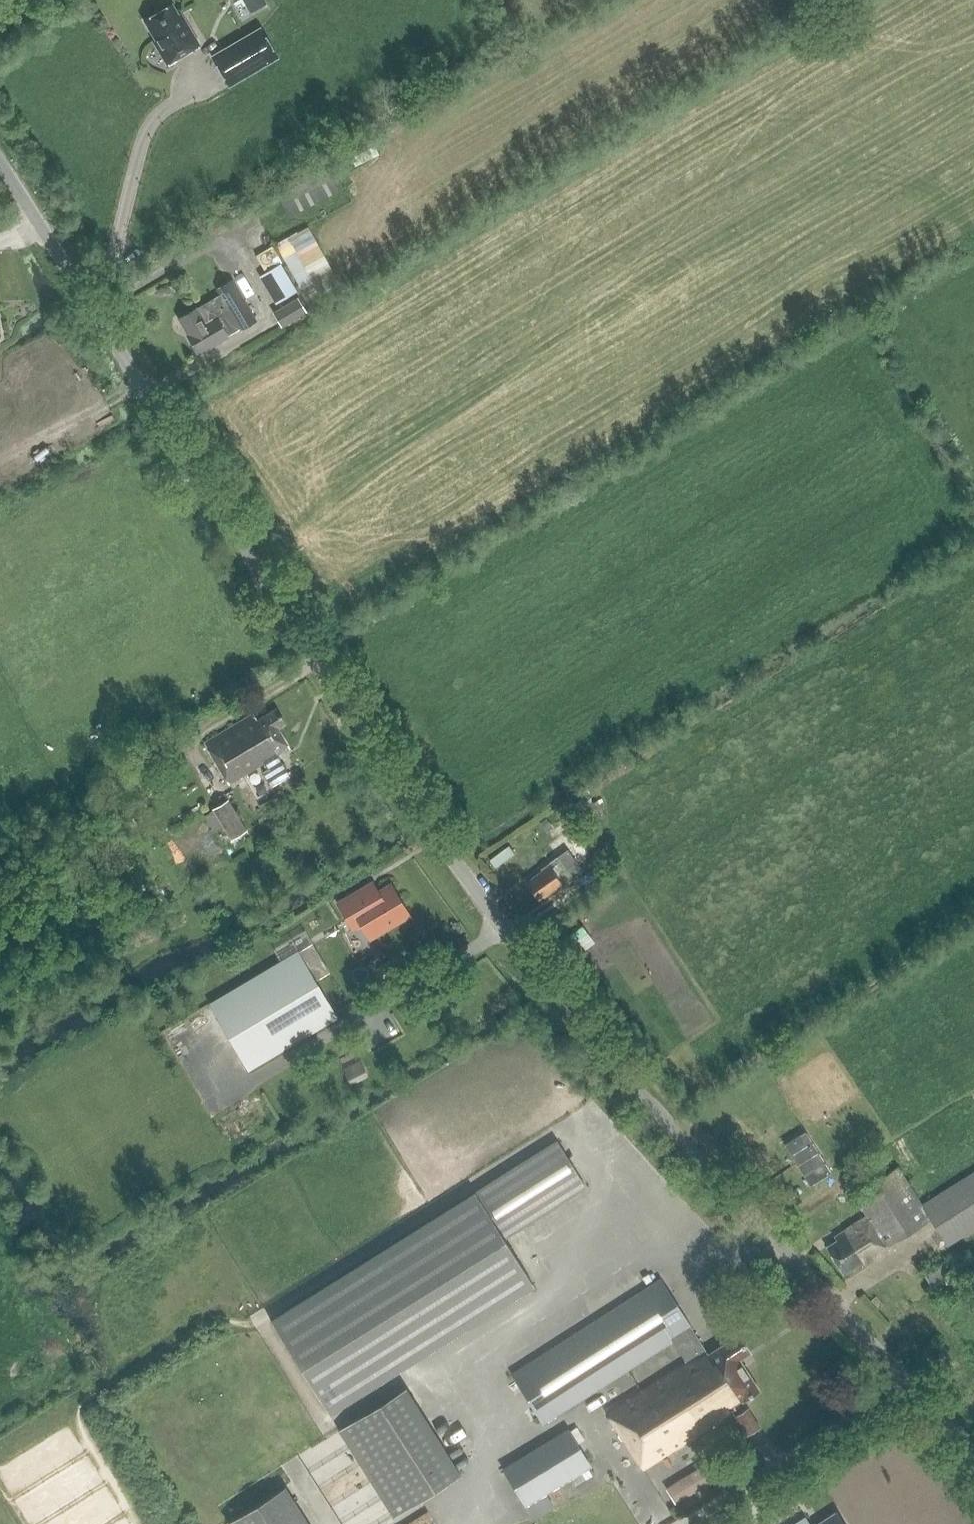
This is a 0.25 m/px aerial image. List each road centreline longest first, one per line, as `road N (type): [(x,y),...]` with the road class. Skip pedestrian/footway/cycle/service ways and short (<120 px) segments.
road 1 (unclassified): [(0,167),(153,416),(545,982),(973,1455)]

